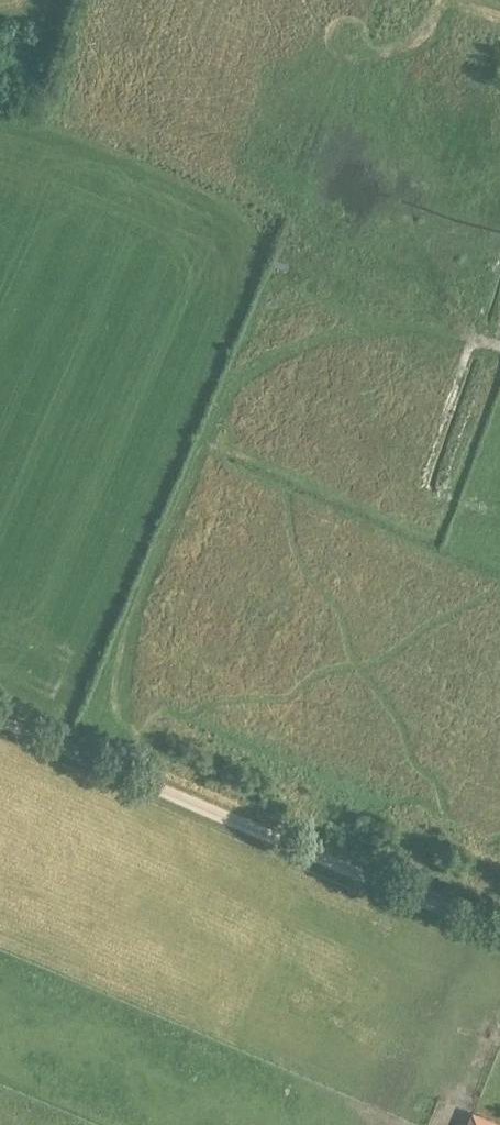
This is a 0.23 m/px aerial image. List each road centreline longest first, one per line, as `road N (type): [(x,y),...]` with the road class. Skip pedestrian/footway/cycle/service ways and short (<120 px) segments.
road 1 (track): [(0,719),(499,932)]

